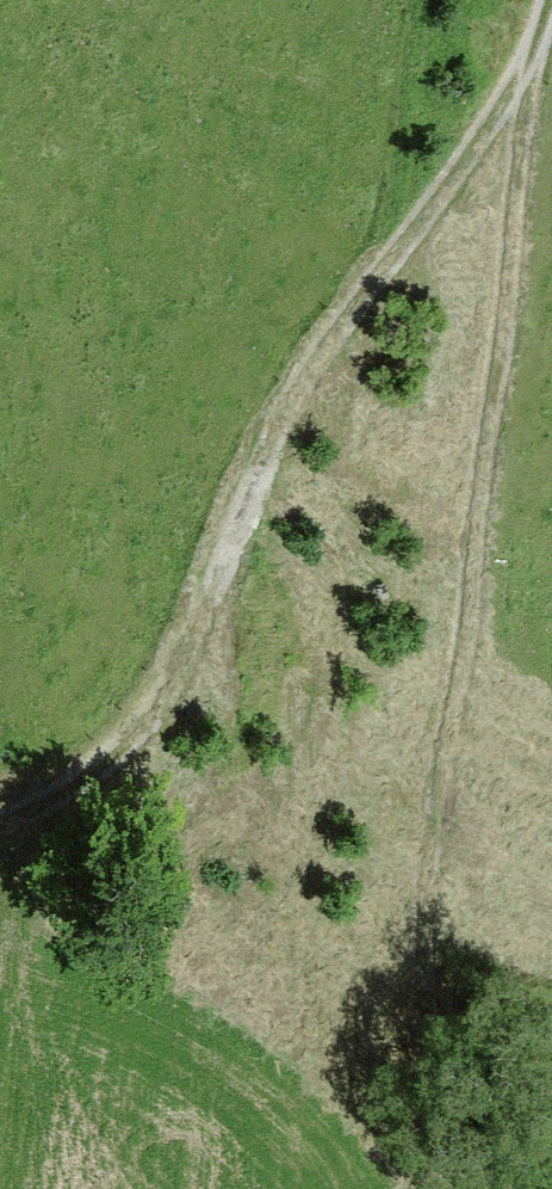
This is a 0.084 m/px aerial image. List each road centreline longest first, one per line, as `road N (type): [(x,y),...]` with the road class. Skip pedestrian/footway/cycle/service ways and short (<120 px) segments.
road 1 (track): [(465,1188),(429,959),(508,125)]
road 2 (track): [(0,860),(101,799),(199,682),(286,462),(369,301),(530,96),(551,0)]

